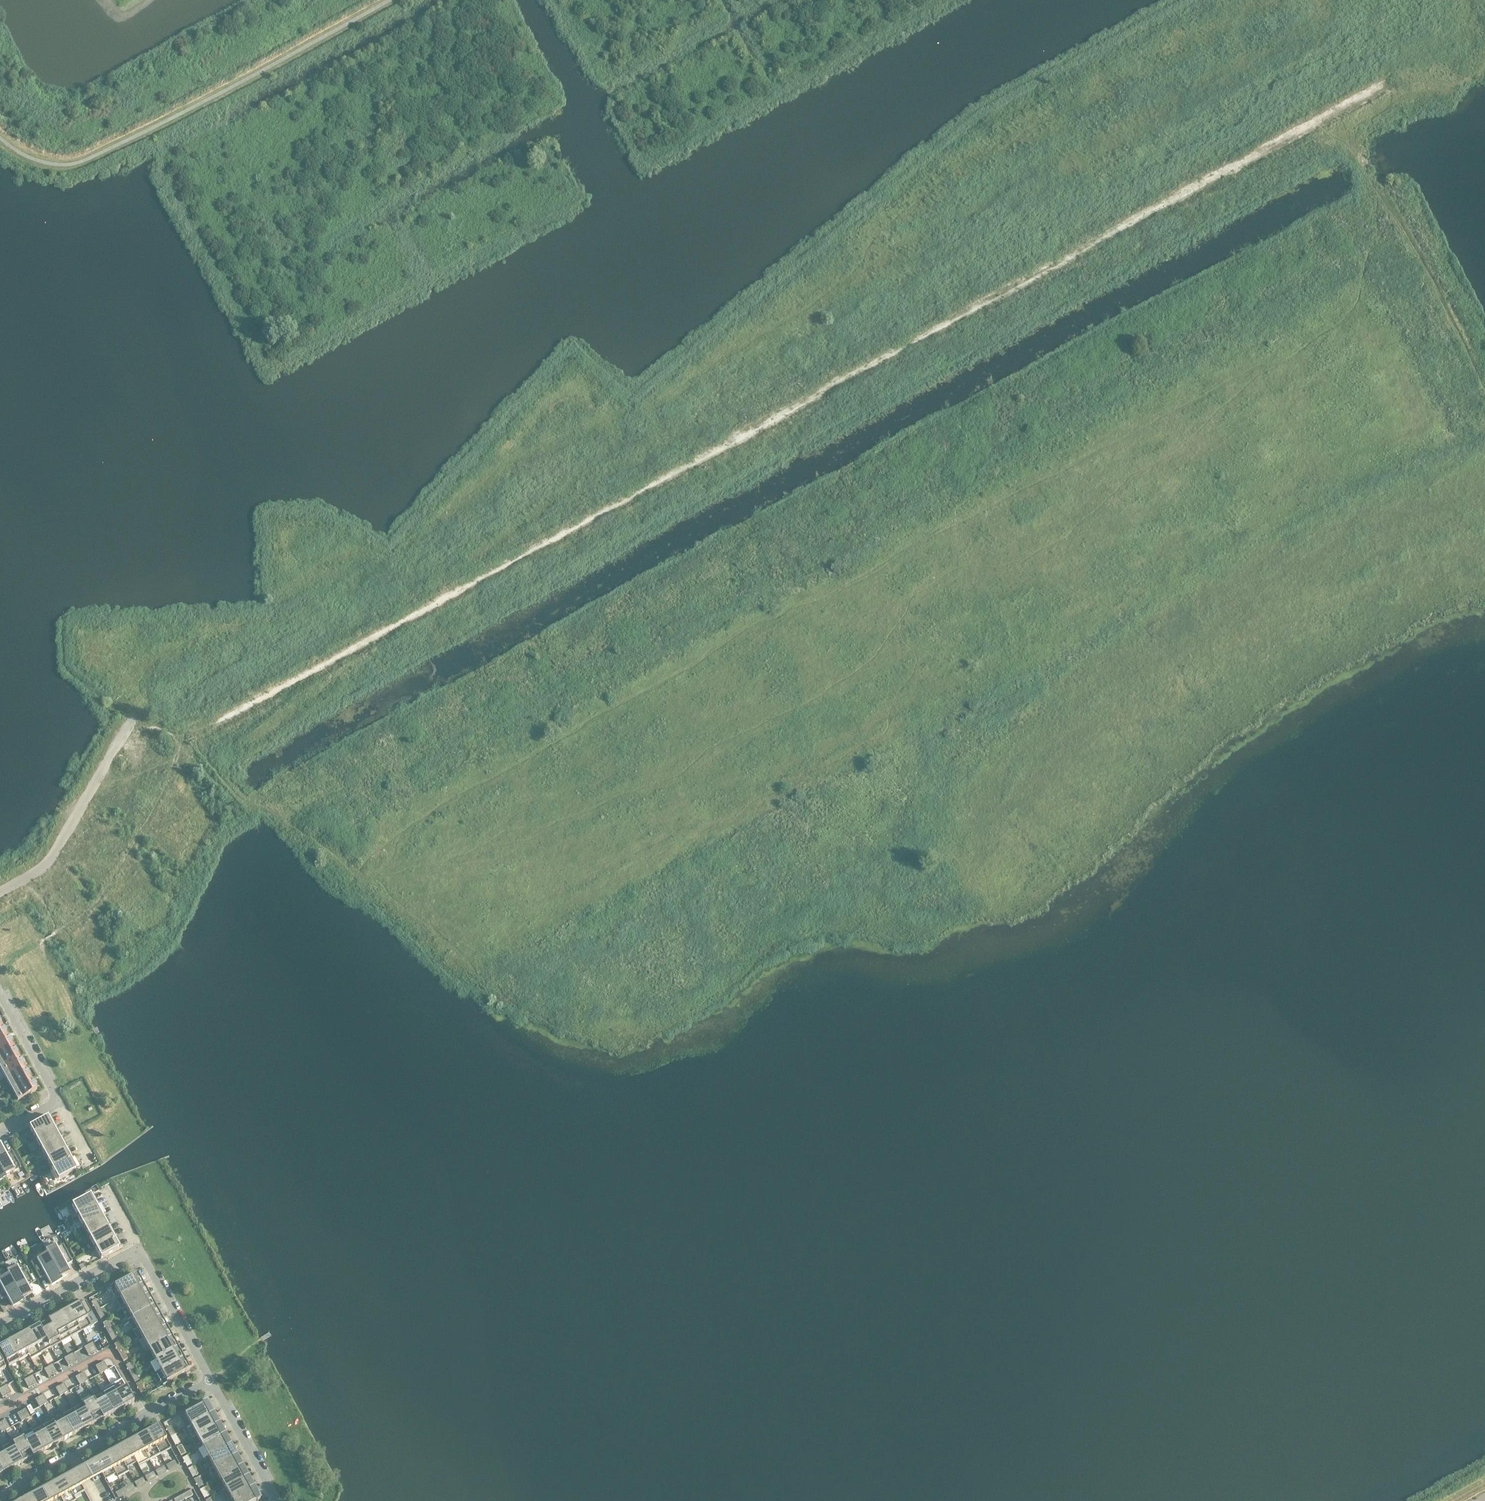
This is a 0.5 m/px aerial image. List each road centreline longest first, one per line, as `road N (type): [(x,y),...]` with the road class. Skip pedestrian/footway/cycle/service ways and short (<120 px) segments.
road 1 (unclassified): [(209,1381),(141,1251),(0,1327)]
road 2 (unclassified): [(0,1497),(209,1381)]
road 3 (residential): [(0,993),(59,1105),(0,1136)]
road 4 (unclassified): [(275,1500),(209,1381)]

